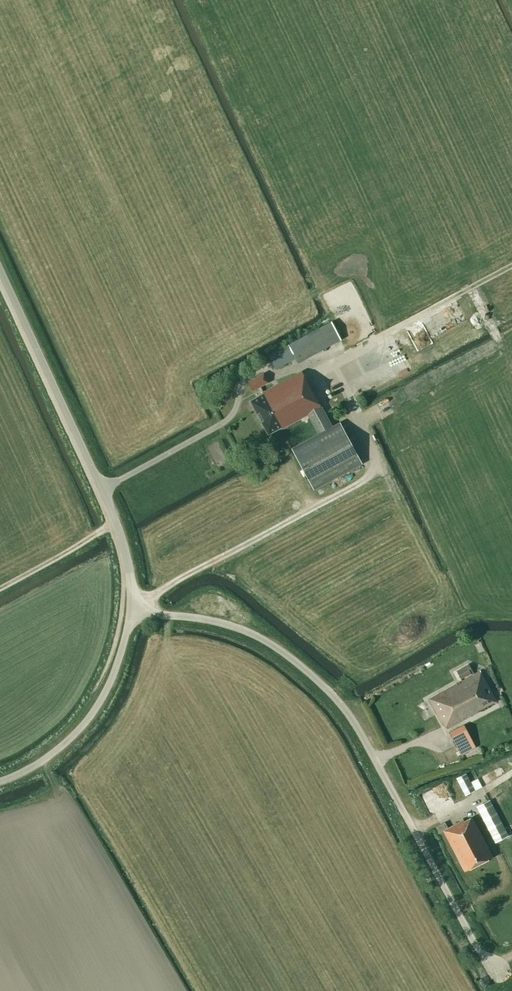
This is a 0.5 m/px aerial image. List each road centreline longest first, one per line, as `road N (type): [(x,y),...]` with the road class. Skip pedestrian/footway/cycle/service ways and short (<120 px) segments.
road 1 (unclassified): [(494,975),(362,737),(330,693),(253,636),(134,610)]
road 2 (unclassified): [(134,610),(114,518),(0,271)]
road 3 (unclassified): [(0,781),(39,764),(84,725),(110,683),(134,610)]

